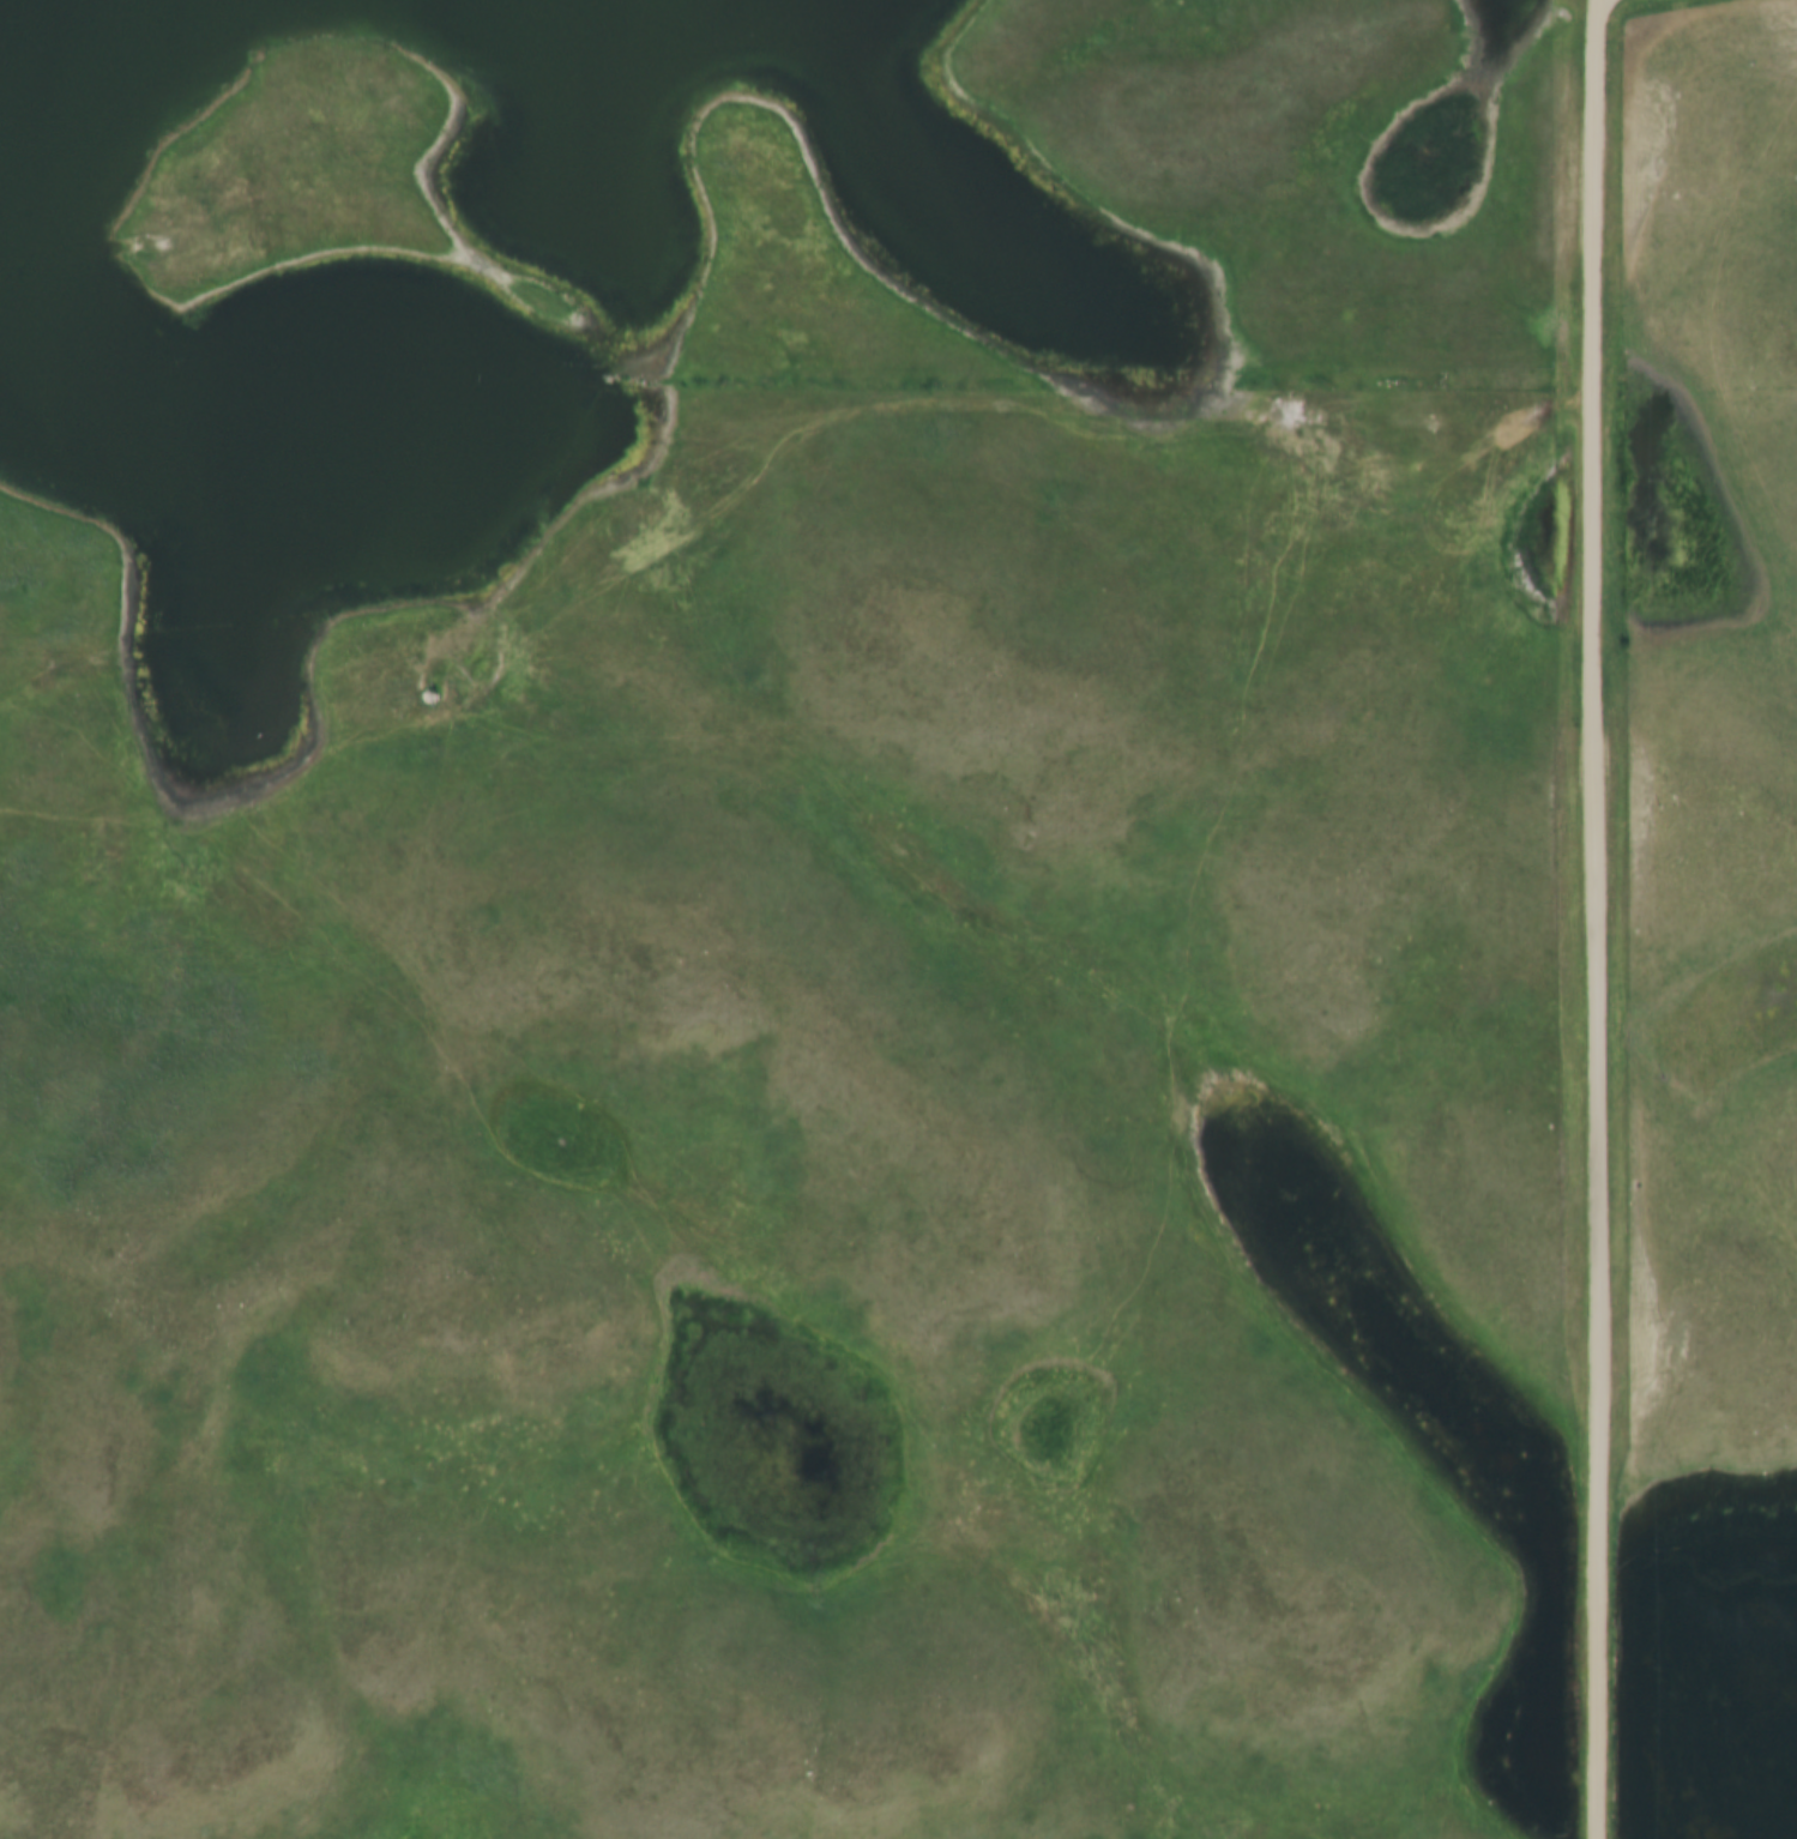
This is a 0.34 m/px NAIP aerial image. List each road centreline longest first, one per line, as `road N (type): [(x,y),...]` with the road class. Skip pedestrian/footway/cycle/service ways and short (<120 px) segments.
road 1 (residential): [(1598,1838),(1592,839),(1598,0)]

